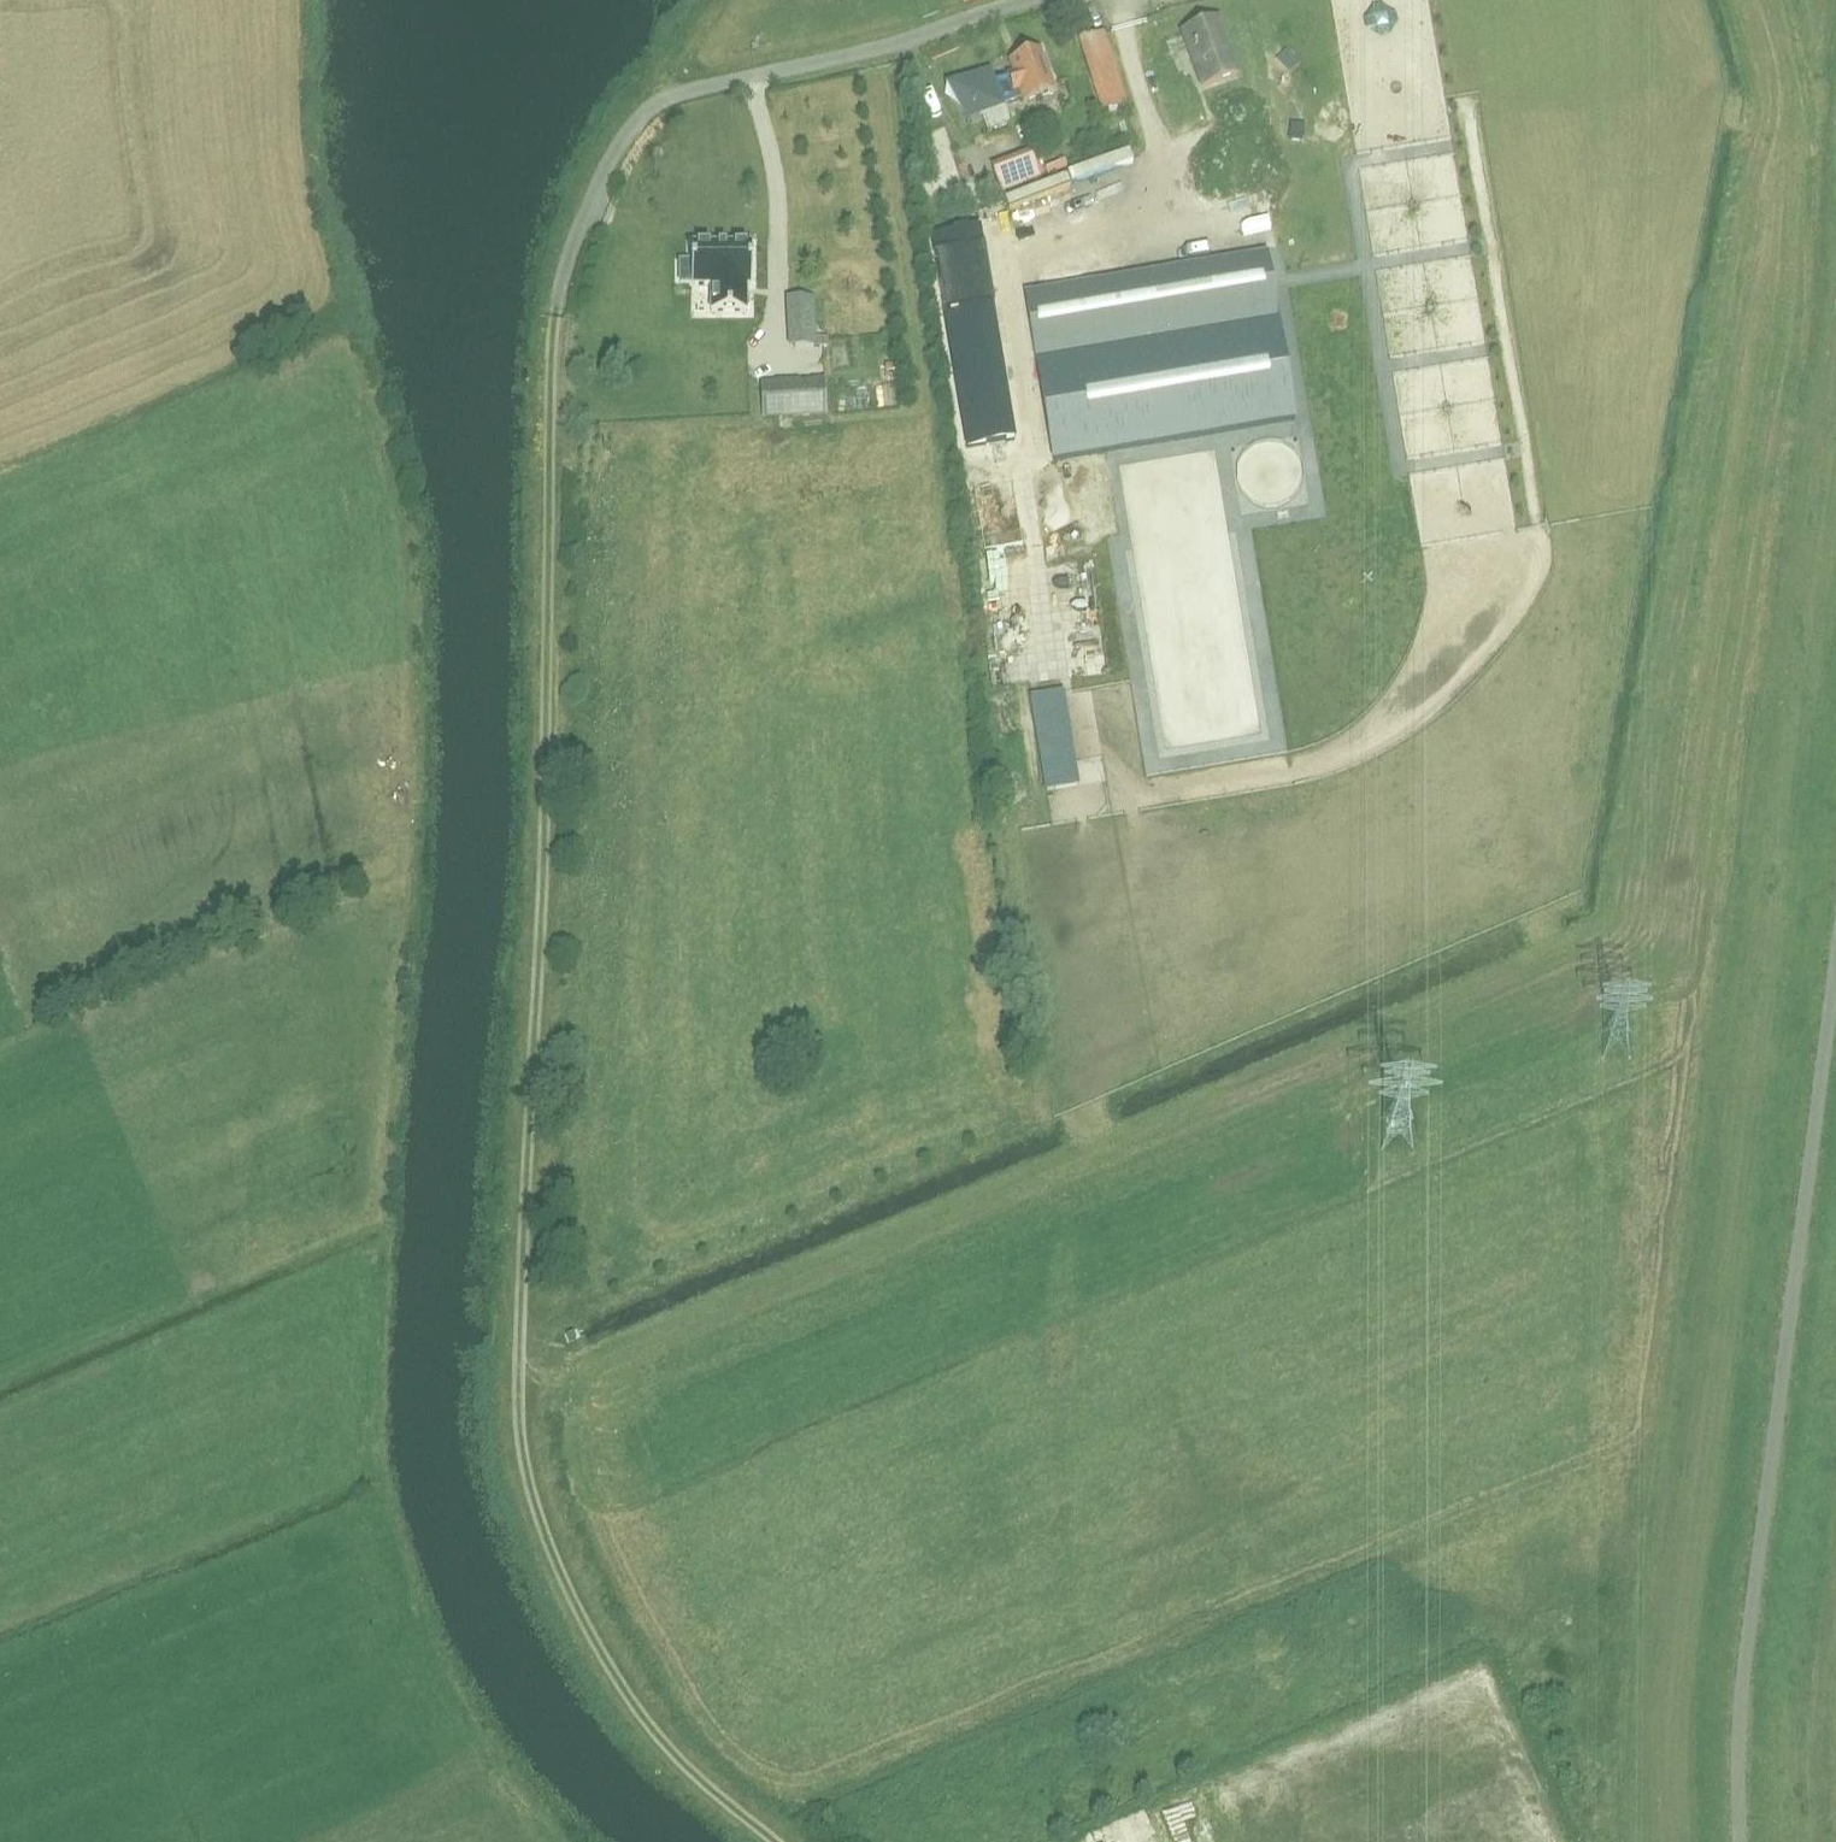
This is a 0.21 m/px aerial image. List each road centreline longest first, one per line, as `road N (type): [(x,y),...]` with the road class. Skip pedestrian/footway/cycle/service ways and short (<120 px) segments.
road 1 (track): [(563,281),(554,357),(548,763),(520,1379),(525,1451),(565,1579),(637,1707),(673,1754),(779,1841)]
road 2 (unclassified): [(1035,0),(640,110),(585,212),(563,281)]

